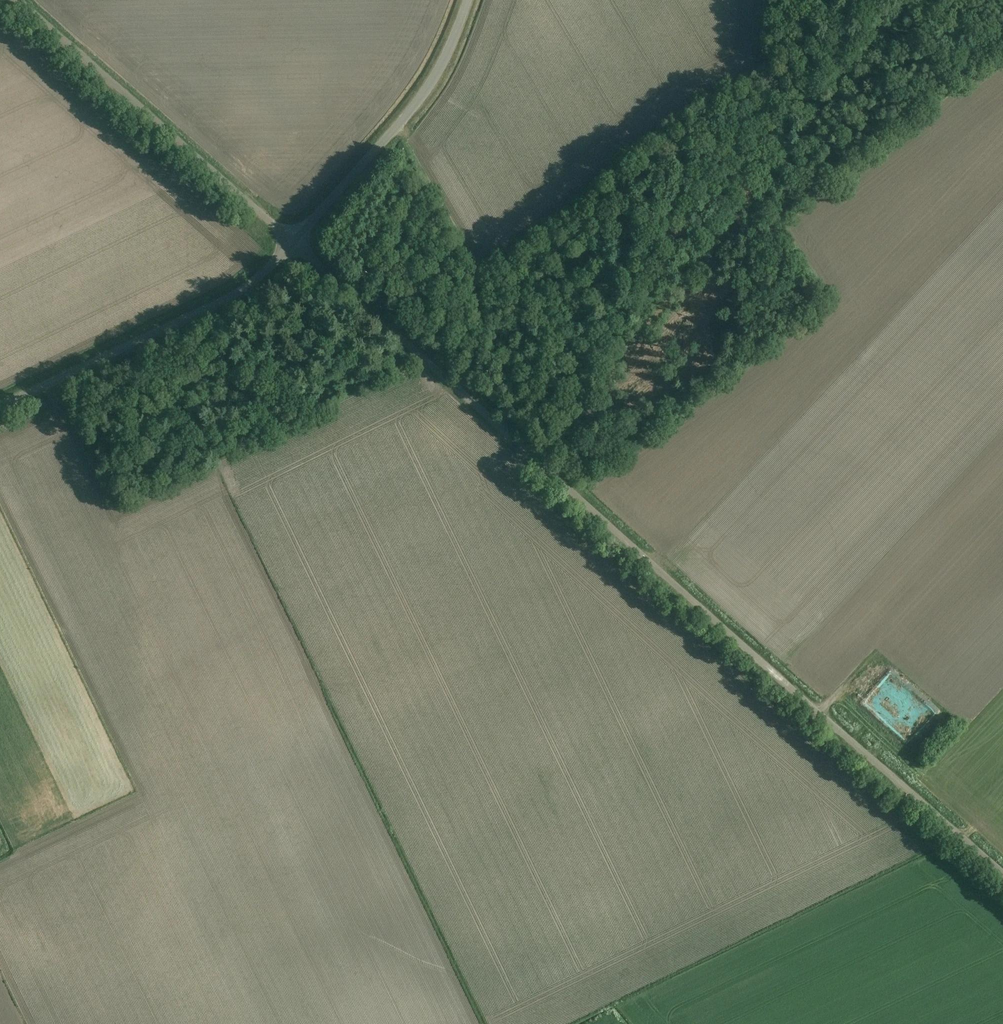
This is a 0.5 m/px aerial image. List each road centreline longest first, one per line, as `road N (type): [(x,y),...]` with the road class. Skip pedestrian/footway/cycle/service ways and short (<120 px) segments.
road 1 (unclassified): [(1002,872),(293,242)]
road 2 (unclassified): [(293,242),(19,0)]
road 3 (unclassified): [(0,407),(239,293),(293,242)]
road 4 (unclassified): [(293,242),(433,76),(465,0)]

